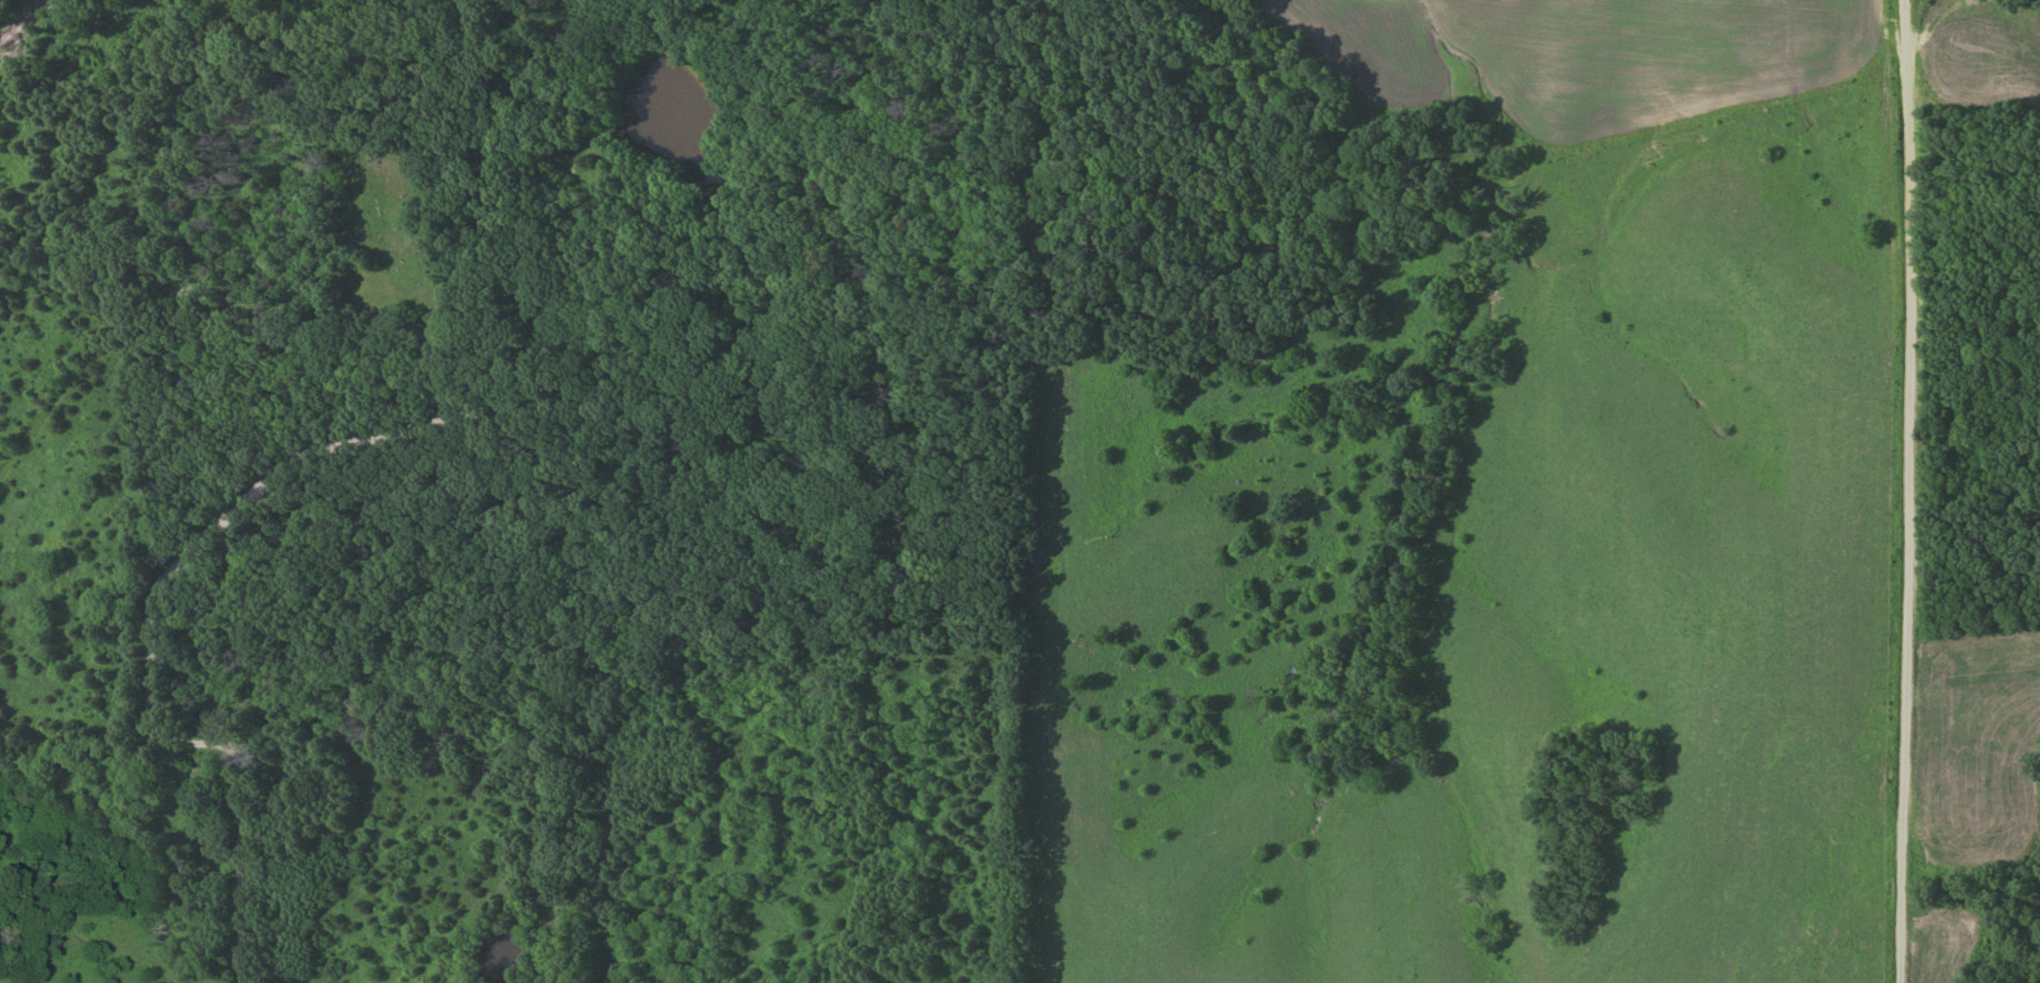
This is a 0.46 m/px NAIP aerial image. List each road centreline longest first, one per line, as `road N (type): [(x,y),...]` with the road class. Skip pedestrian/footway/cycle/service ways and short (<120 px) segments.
road 1 (residential): [(1900,982),(1905,0)]

